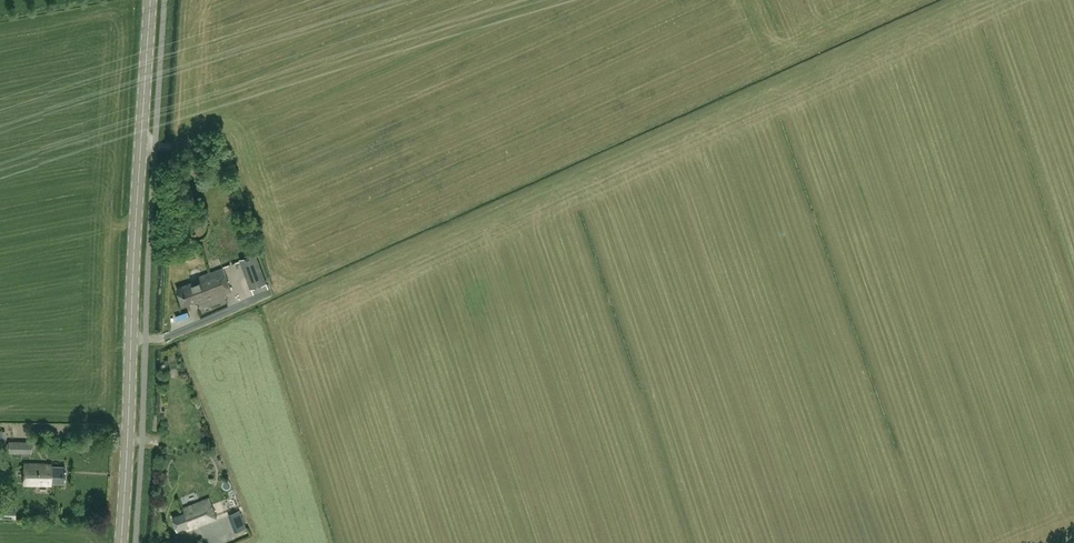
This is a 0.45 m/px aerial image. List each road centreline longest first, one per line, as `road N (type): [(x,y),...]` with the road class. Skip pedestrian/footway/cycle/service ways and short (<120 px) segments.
road 1 (track): [(249,303),(926,0)]
road 2 (tertiary): [(121,542),(152,0)]

